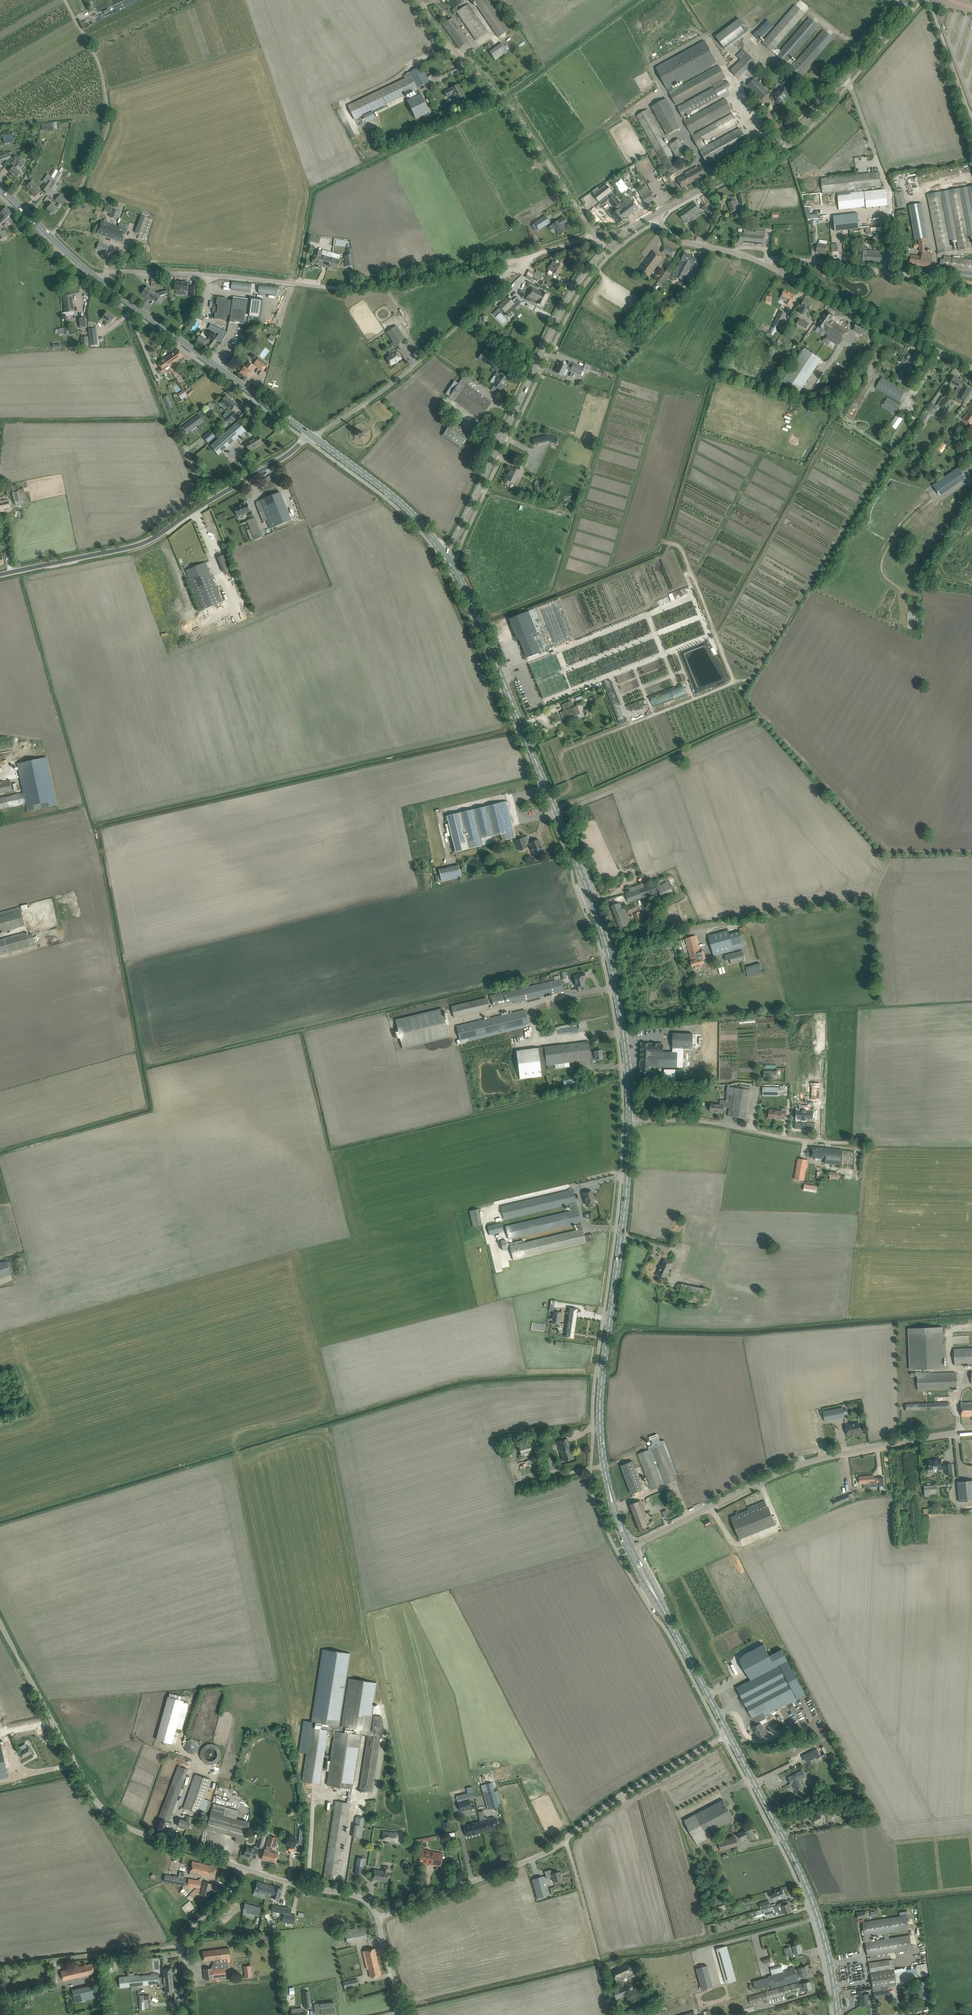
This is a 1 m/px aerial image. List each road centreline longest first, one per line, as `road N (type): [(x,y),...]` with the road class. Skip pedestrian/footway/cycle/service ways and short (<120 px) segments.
road 1 (secondary): [(623,1031),(592,901),(447,555)]
road 2 (secondary): [(629,1122),(600,1410),(608,1486),(629,1547)]
road 3 (unclassified): [(377,1918),(547,1851),(629,1790),(729,1734)]
road 4 (unclassified): [(242,1868),(132,1830),(101,1808),(0,1623)]
road 5 (unclassified): [(629,1547),(798,1466),(971,1432)]
road 6 (unclassified): [(0,575),(150,540),(313,436)]
road 7 (secondary): [(447,555),(567,301),(607,249)]
road 8 (secondary): [(655,214),(797,130),(913,0)]
road 9 (secondary): [(729,1734),(810,1894),(837,2014)]
road 10 (unclassified): [(594,235),(511,107),(418,0)]
road 11 (tertiary): [(313,436),(101,281)]
road 12 (track): [(51,237),(109,124),(98,59),(65,1)]
road 13 (unclassified): [(101,281),(125,271),(340,288)]
road 14 (unclassified): [(971,368),(763,263)]
road 15 (unclassified): [(849,1143),(701,1122),(629,1122)]
road 16 (secondary): [(629,1547),(729,1734)]
road 17 (tertiary): [(447,555),(394,497),(313,436)]
road 18 (unclassified): [(939,280),(783,258),(763,263)]
road 19 (unclassified): [(190,2014),(181,1946),(242,1868)]
road 20 (track): [(340,288),(499,262)]
road 21 (track): [(607,1987),(563,1841)]
road 22 (unclassified): [(377,1918),(358,1896),(242,1868)]
road 23 (tertiary): [(101,281),(0,187)]
road 24 (unclassified): [(763,263),(679,240),(655,214)]

